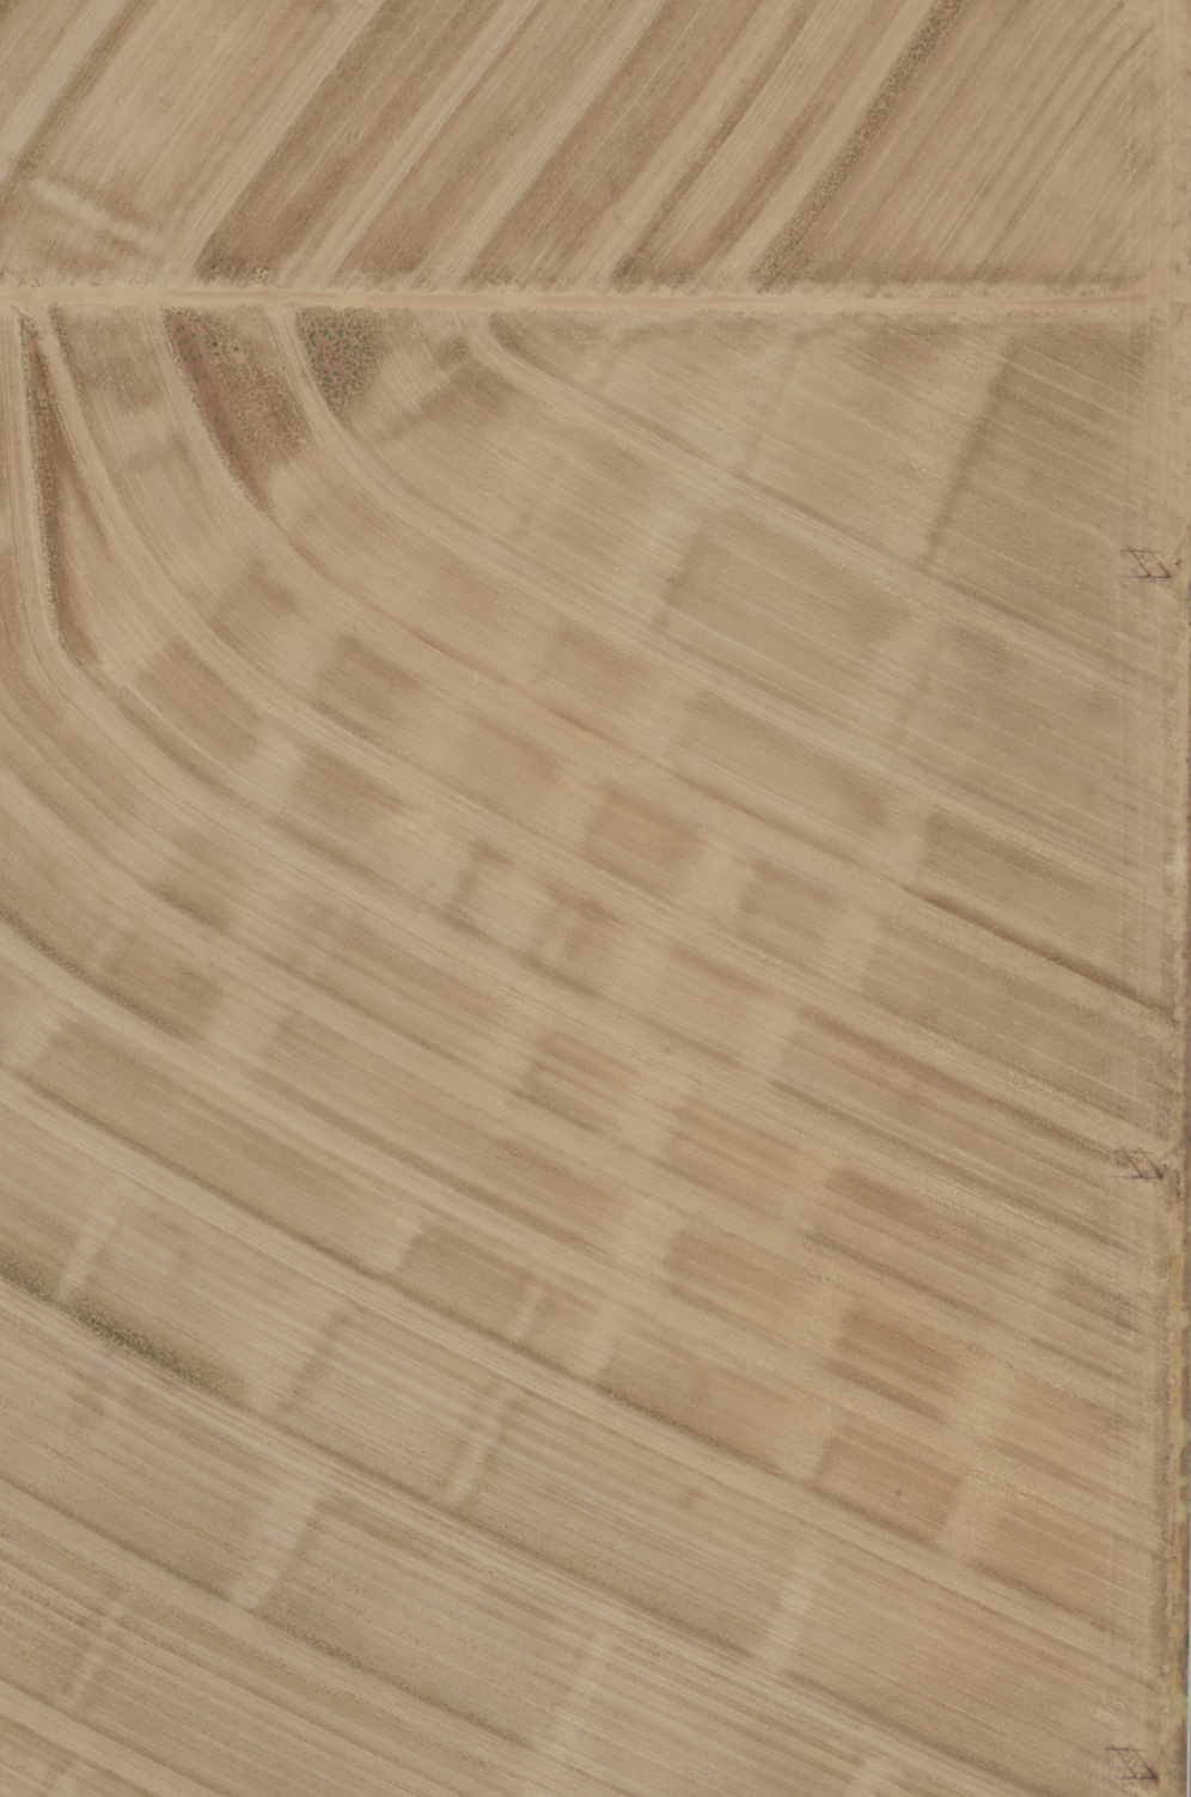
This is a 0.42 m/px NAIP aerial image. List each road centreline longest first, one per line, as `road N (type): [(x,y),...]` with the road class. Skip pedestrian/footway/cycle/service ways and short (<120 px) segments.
road 1 (residential): [(1190,310),(1155,321),(0,319)]

